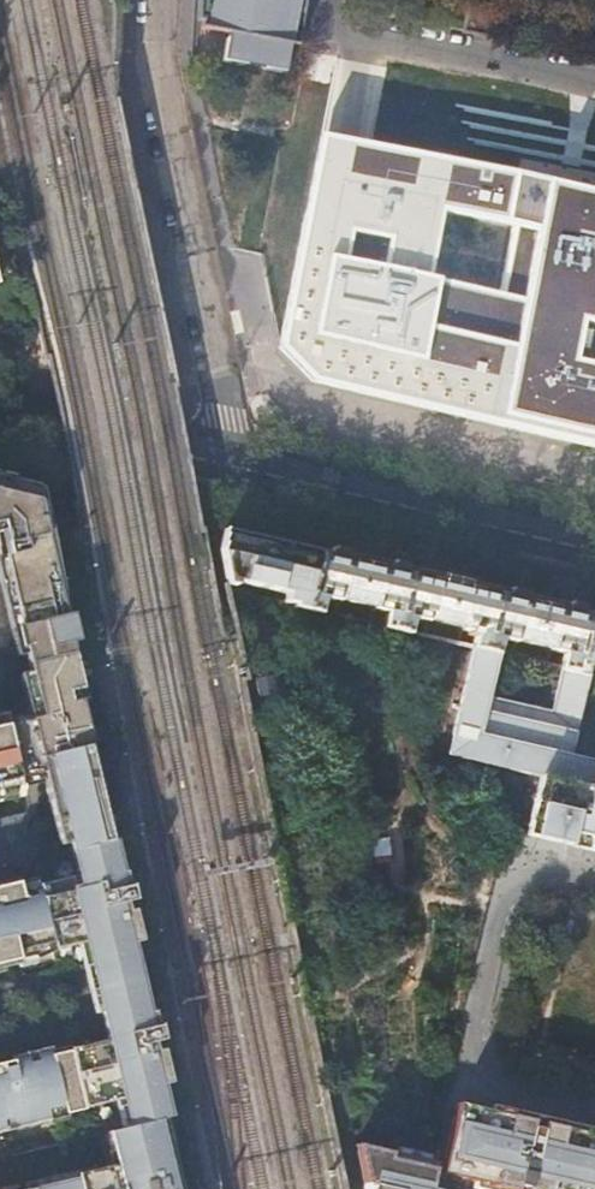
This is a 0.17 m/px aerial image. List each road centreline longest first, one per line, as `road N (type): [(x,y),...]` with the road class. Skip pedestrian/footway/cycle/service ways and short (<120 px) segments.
road 1 (residential): [(236,467),(163,60),(166,0)]
road 2 (residential): [(594,891),(540,879),(514,890),(470,1062),(481,1080),(594,1108)]
road 3 (secondary): [(236,467),(594,551)]
road 4 (secondary): [(0,414),(236,467)]

